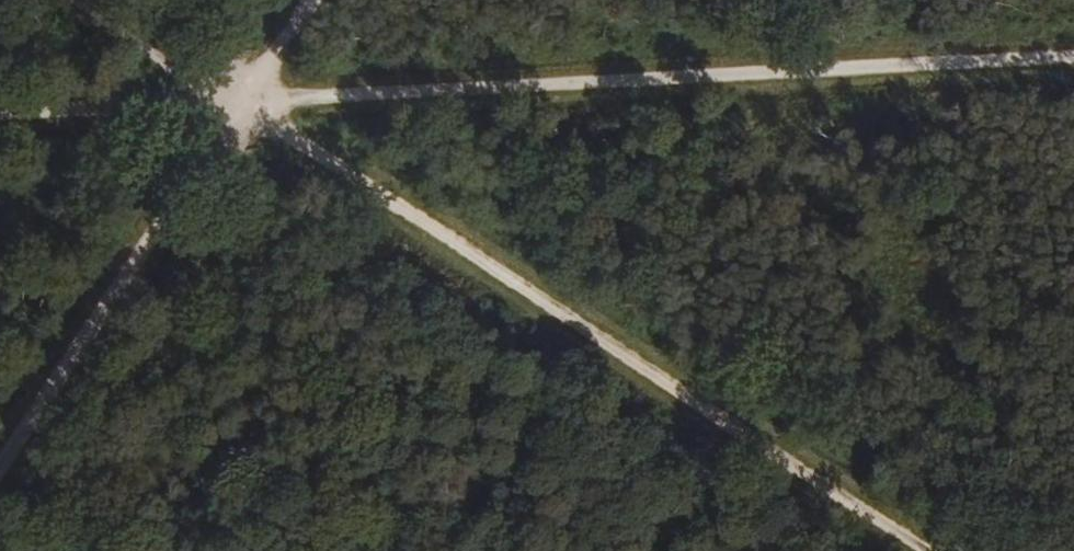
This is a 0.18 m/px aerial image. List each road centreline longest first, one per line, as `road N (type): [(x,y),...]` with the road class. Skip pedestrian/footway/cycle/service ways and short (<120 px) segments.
road 1 (track): [(0,116),(1073,61)]
road 2 (track): [(907,550),(234,104)]
road 3 (track): [(303,0),(0,452)]
road 4 (track): [(234,104),(80,0)]

